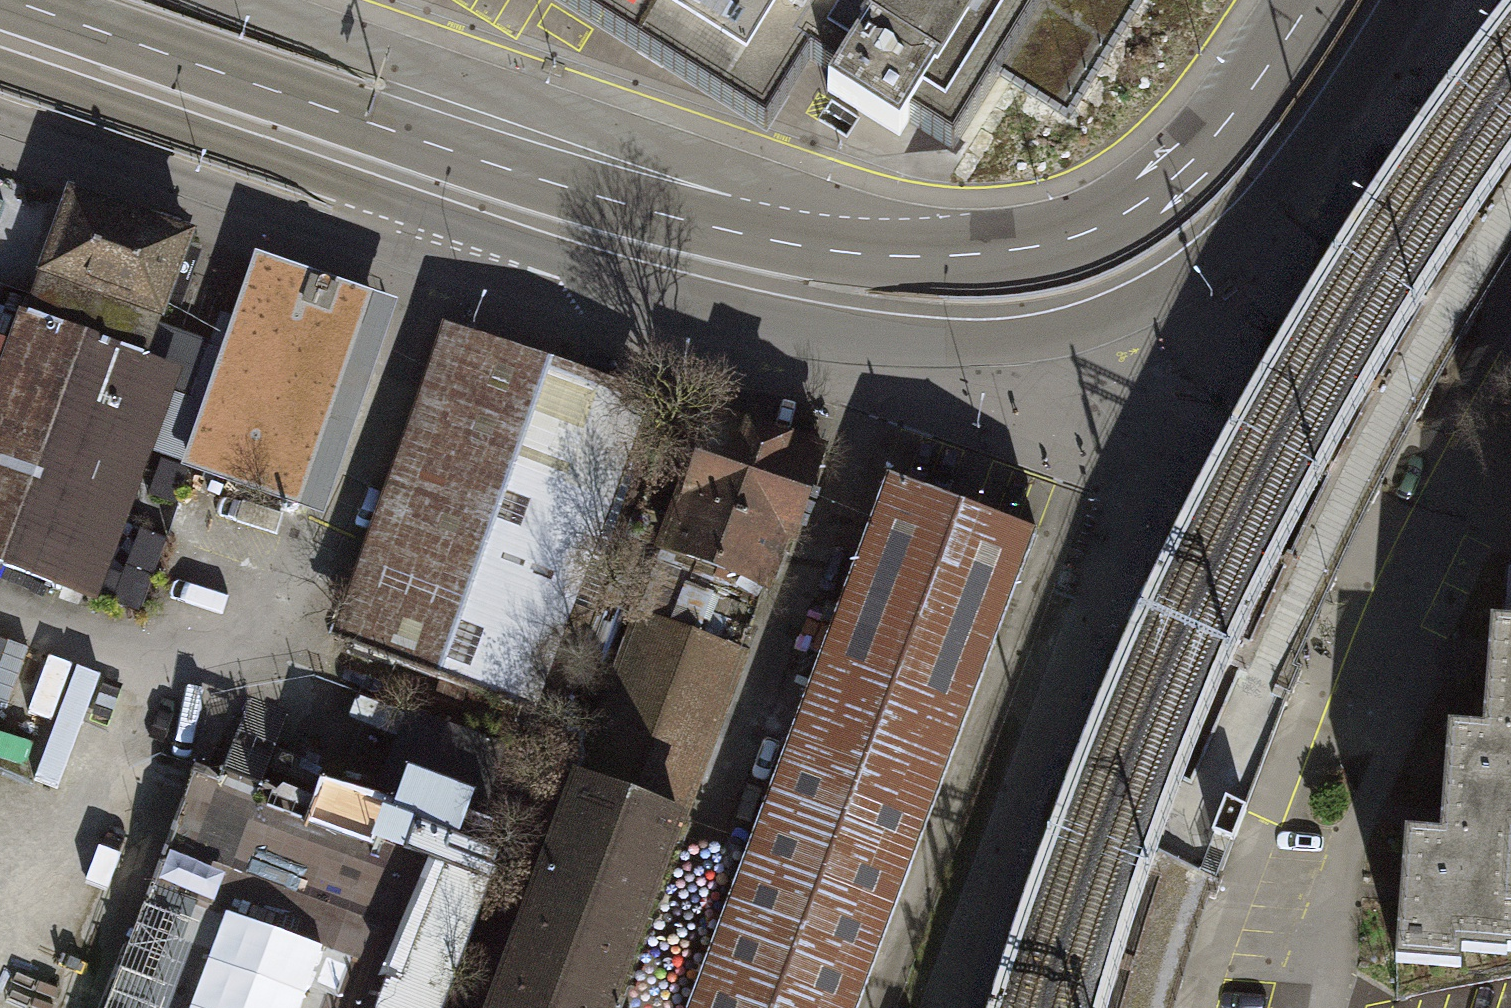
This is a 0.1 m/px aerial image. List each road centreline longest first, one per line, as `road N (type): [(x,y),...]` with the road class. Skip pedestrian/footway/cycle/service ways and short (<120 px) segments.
road 1 (primary): [(1312,0),(1249,96),(1195,159),(1121,216),(1035,247),(938,256),(799,245),(527,174)]
road 2 (primary): [(756,315),(906,344),(974,344),(1039,337),(1163,291),(1224,244),(1275,187),(1406,0)]
road 3 (primary): [(0,60),(756,315)]
road 4 (tertiary): [(0,118),(438,262),(571,296),(756,315)]
road 5 (primary): [(527,174),(0,1)]
road 6 (tertiary): [(527,174),(396,66),(227,0)]

